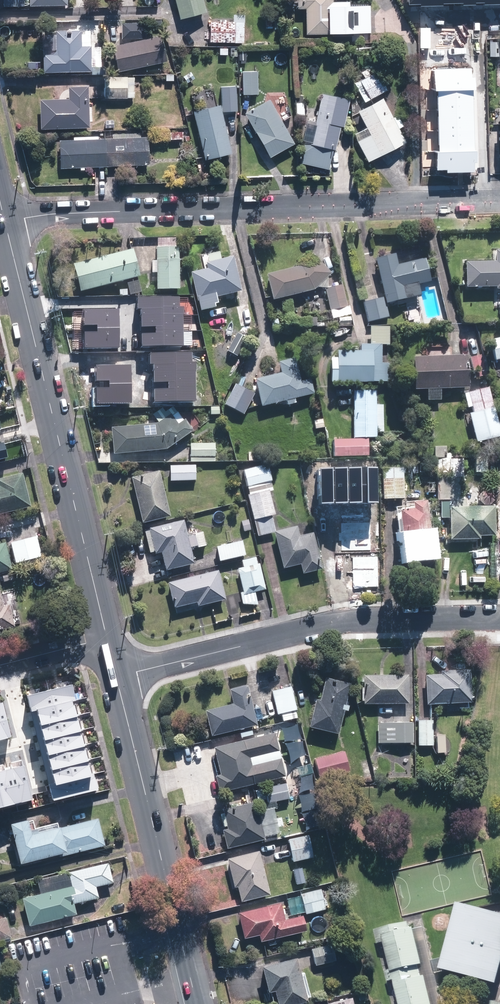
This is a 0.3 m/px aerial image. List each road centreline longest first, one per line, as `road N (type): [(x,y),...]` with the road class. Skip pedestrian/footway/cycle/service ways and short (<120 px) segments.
road 1 (residential): [(499,201),(65,214),(4,225)]
road 2 (secondary): [(105,639),(4,225)]
road 3 (residential): [(499,618),(325,626),(116,677)]
road 4 (secondary): [(196,1003),(116,677)]

